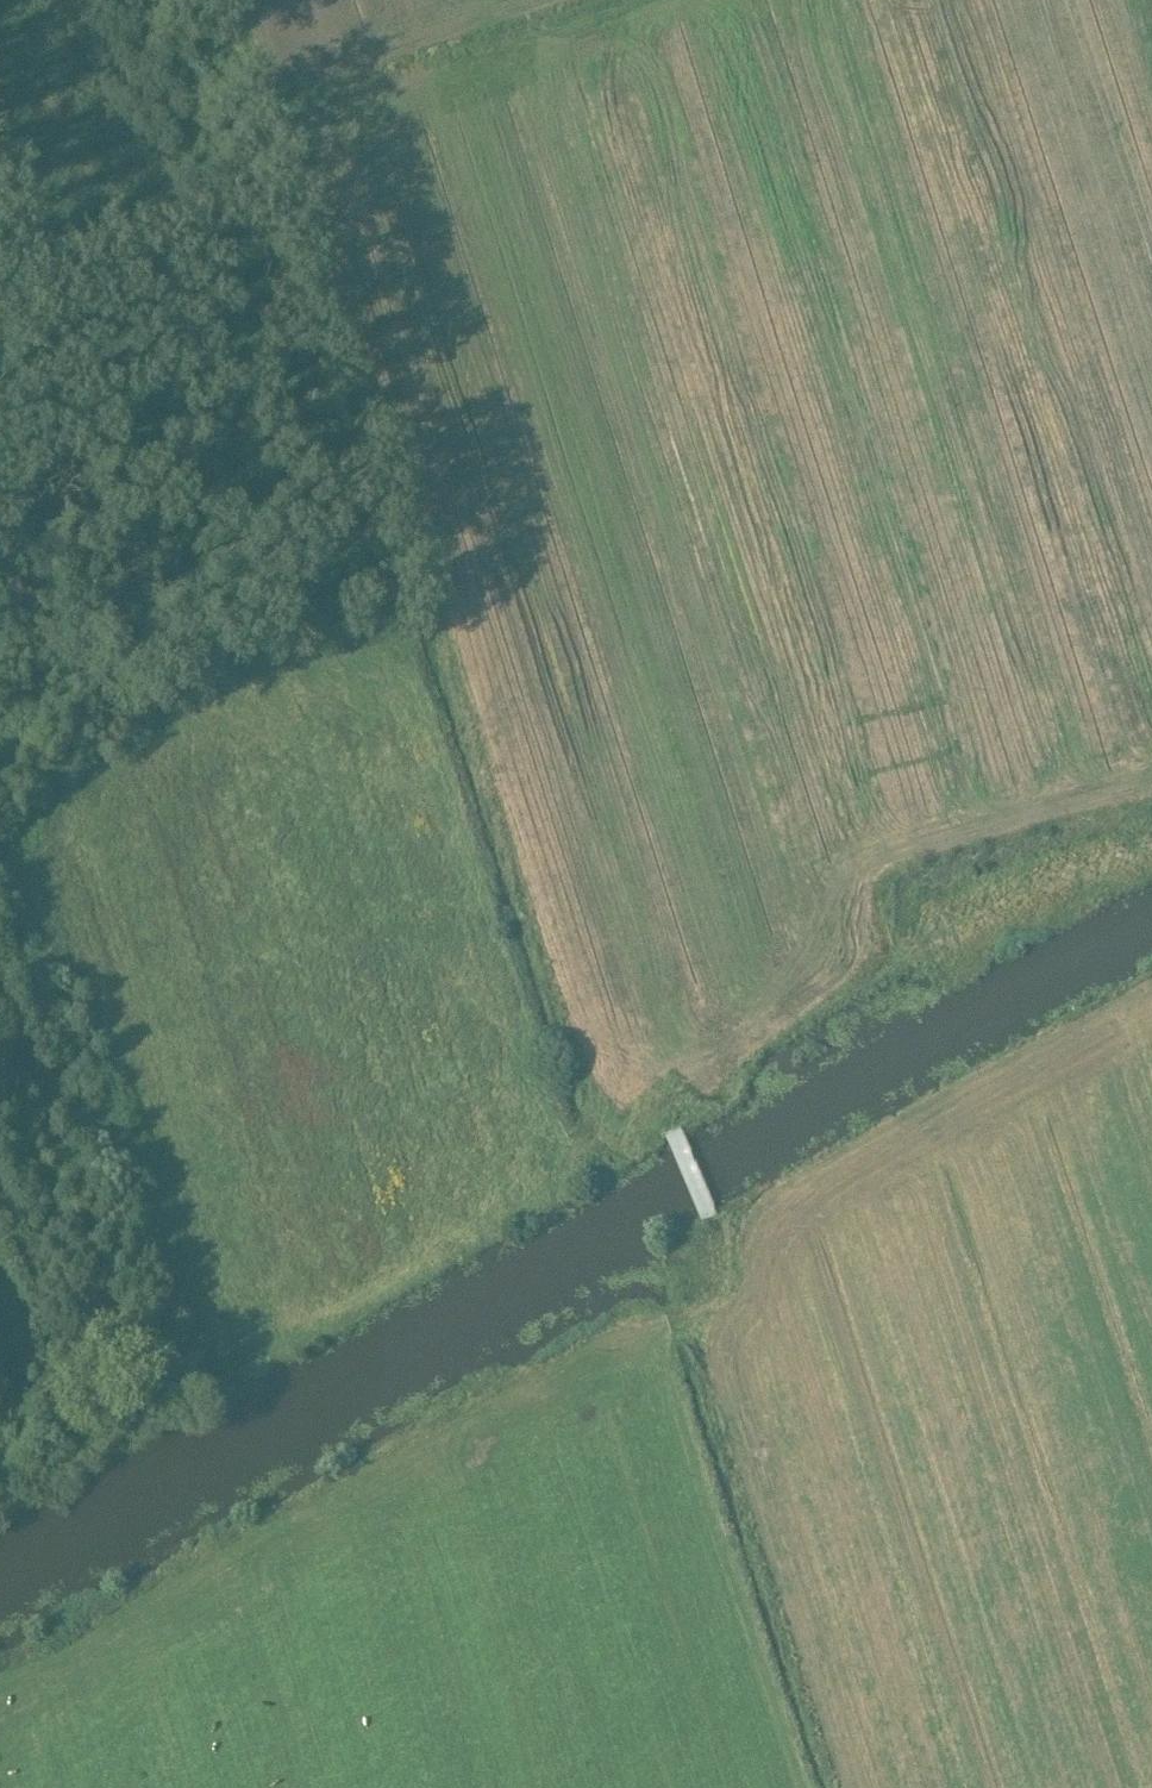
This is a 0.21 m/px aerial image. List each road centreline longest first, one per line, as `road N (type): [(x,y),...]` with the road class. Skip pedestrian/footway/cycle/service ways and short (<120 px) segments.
road 1 (track): [(1151,769),(890,846),(813,969),(659,1098),(279,69)]
road 2 (track): [(805,1787),(656,1333),(716,1289),(714,1230),(659,1098)]

